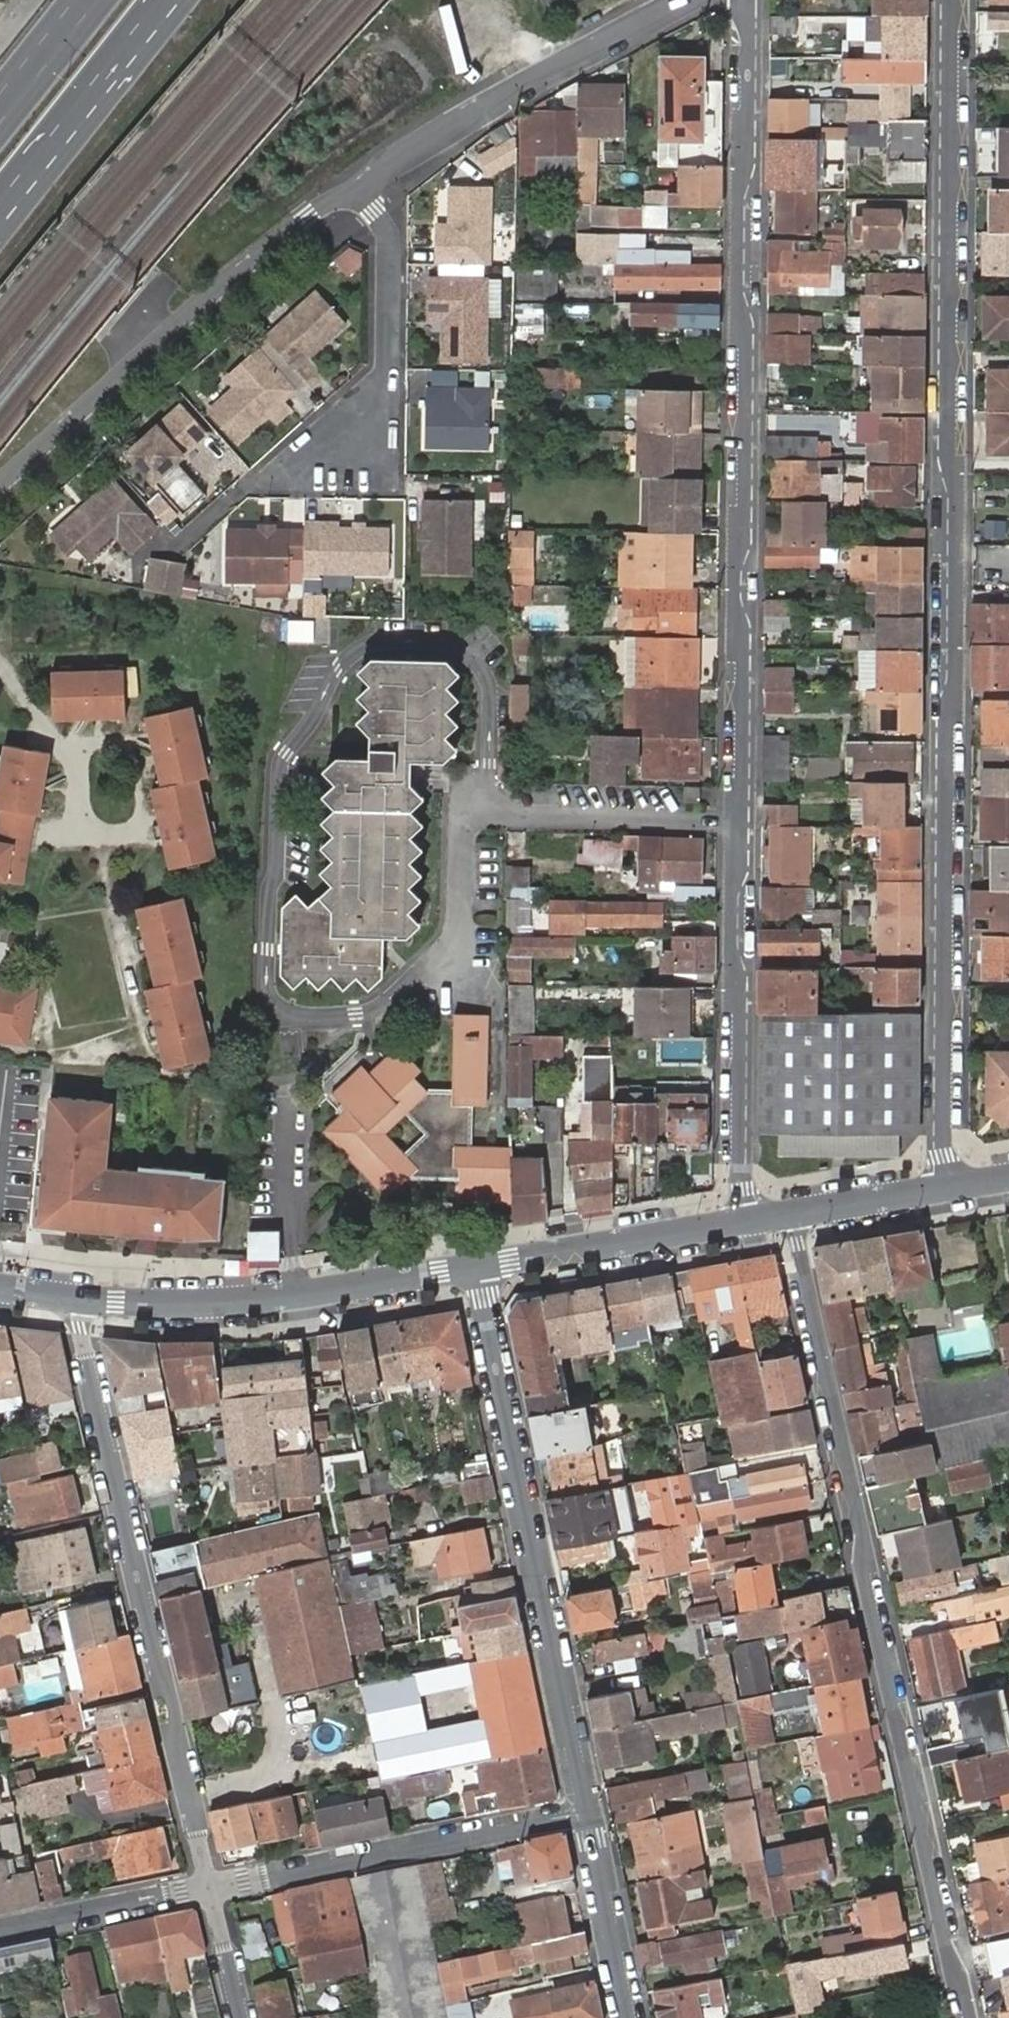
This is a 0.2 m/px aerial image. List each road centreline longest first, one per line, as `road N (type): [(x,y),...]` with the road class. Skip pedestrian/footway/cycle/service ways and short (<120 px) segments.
road 1 (residential): [(947,1187),(946,725),(954,682),(956,499),(947,455),(950,0)]
road 2 (residential): [(745,0),(737,825)]
road 3 (residential): [(969,2017),(794,1212)]
road 4 (residential): [(214,1887),(76,1302)]
road 5 (tertiary): [(479,1266),(587,1812)]
road 6 (residential): [(361,195),(390,235),(385,417),(342,450),(254,481),(171,552)]
road 7 (residential): [(0,489),(228,280),(324,205),(361,195)]
road 8 (tertiary): [(76,1302),(222,1303),(479,1266)]
road 9 (residential): [(737,825),(730,949),(747,1219)]
road 10 (residential): [(361,195),(445,130),(688,0)]
road 11 (residential): [(214,1887),(587,1812)]
road 12 (residential): [(737,825),(463,815)]
road 13 (tertiary): [(479,1266),(747,1219)]
road 14 (residential): [(0,1930),(214,1887)]
road 15 (tertiary): [(587,1812),(629,2017)]
road 16 (primary): [(68,124),(187,0)]
road 17 (tertiary): [(794,1212),(947,1187)]
road 18 (primary): [(68,124),(161,0)]
road 19 (primary): [(90,0),(0,112)]
road 20 (residential): [(244,2017),(214,1887)]

